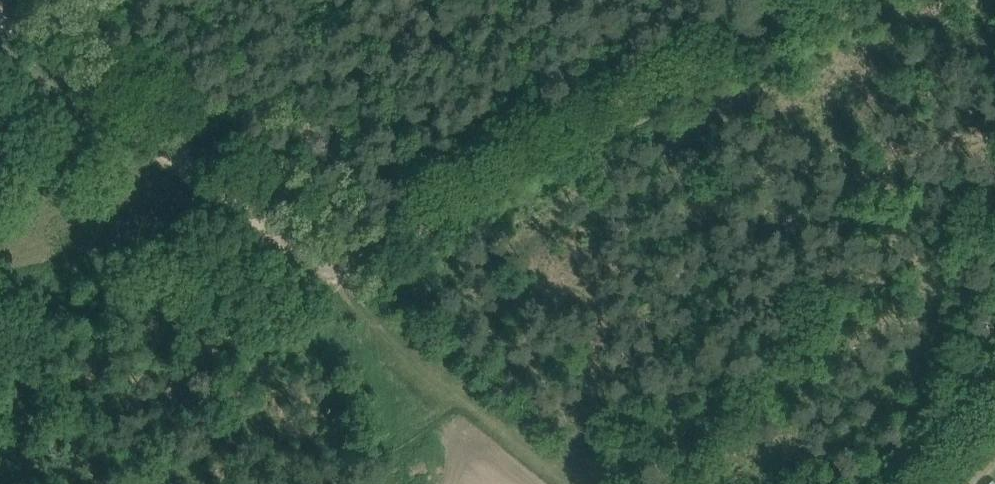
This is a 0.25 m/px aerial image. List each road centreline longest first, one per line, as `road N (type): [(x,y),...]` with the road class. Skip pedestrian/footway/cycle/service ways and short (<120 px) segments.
road 1 (track): [(582,483),(109,122),(0,19)]
road 2 (track): [(848,0),(346,265),(305,266)]
road 3 (track): [(251,227),(418,0)]

